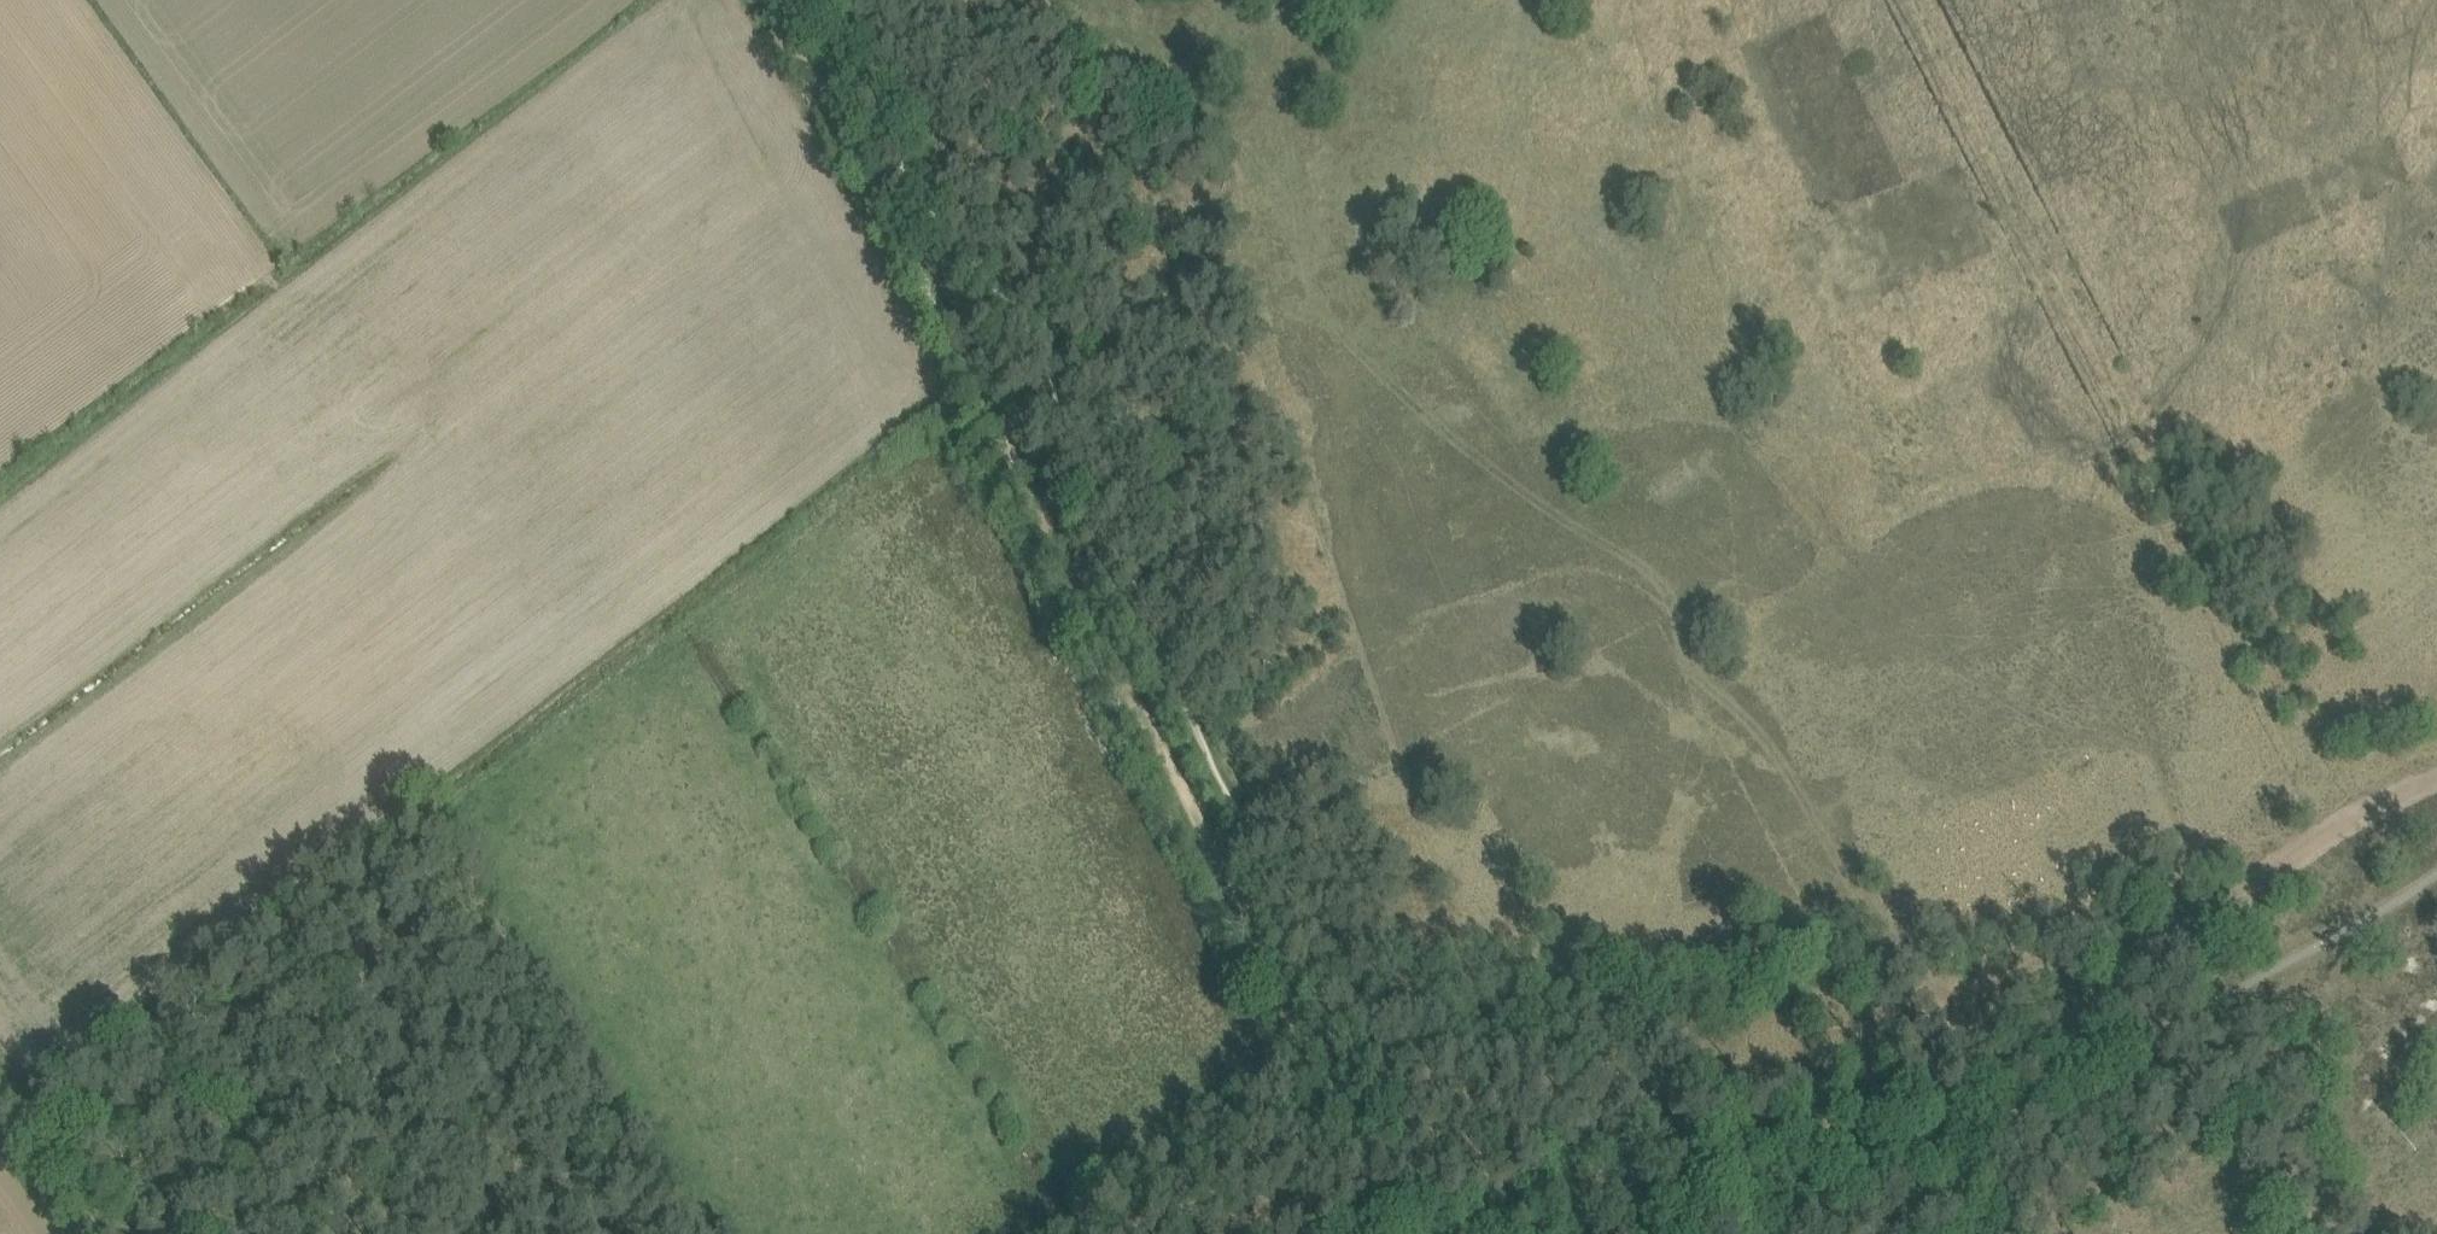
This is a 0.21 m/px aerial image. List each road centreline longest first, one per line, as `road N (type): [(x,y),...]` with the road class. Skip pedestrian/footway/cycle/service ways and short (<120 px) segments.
road 1 (track): [(767,0),(1407,1233)]
road 2 (track): [(1757,1233),(1887,1164),(2280,864),(2396,796),(2436,781)]
road 3 (track): [(110,1233),(0,1084)]

